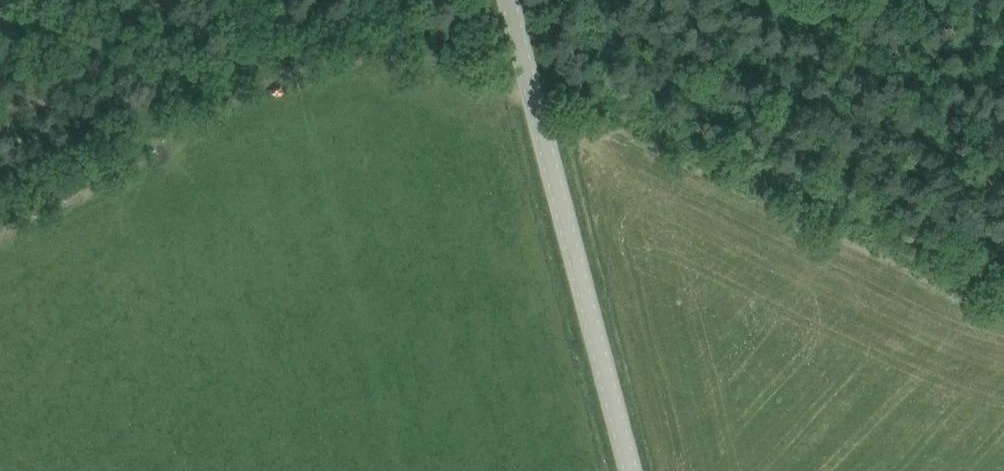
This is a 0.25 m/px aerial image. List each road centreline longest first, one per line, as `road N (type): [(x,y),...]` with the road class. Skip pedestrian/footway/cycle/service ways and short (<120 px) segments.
road 1 (track): [(534,81),(469,91),(346,75),(278,87),(0,246)]
road 2 (unclassified): [(633,470),(514,0)]

